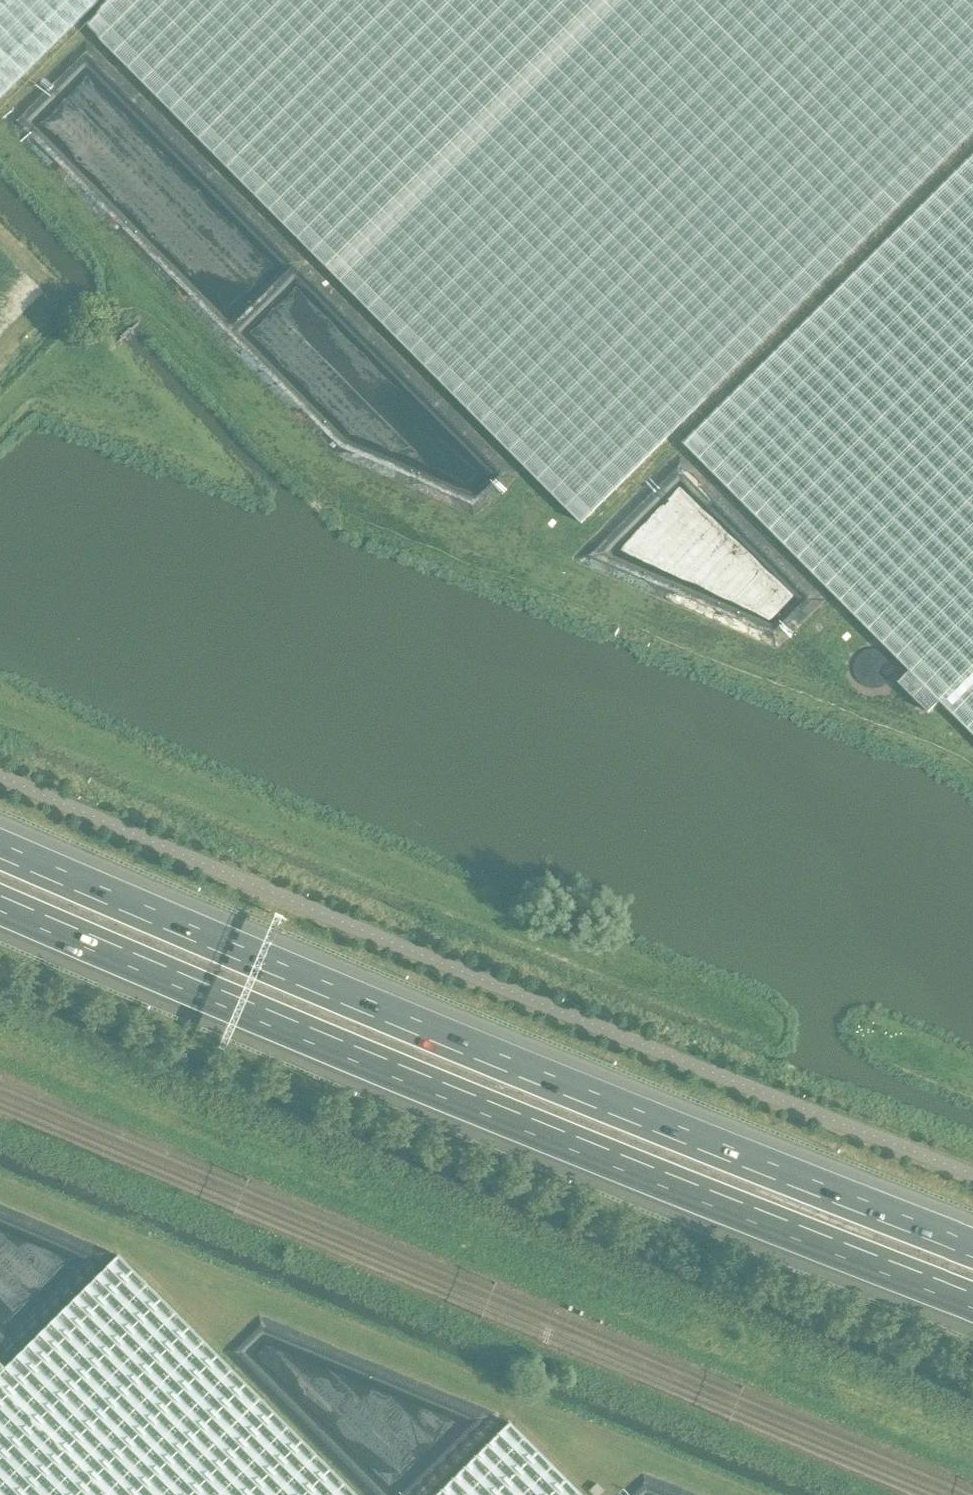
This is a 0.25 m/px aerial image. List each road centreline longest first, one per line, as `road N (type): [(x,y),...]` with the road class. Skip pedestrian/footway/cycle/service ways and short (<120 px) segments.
road 1 (motorway): [(972,1243),(0,844)]
road 2 (motorway): [(0,911),(972,1308)]

